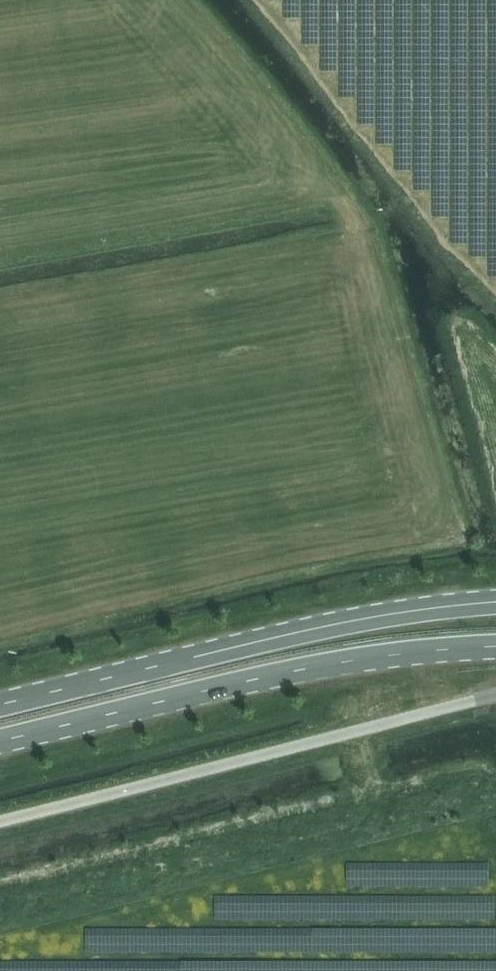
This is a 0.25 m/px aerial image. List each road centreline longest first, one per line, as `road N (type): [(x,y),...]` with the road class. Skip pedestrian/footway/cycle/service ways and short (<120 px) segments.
road 1 (unclassified): [(0,821),(495,695)]
road 2 (primary): [(495,601),(377,615),(0,704)]
road 3 (primary): [(0,740),(329,662),(495,647)]

